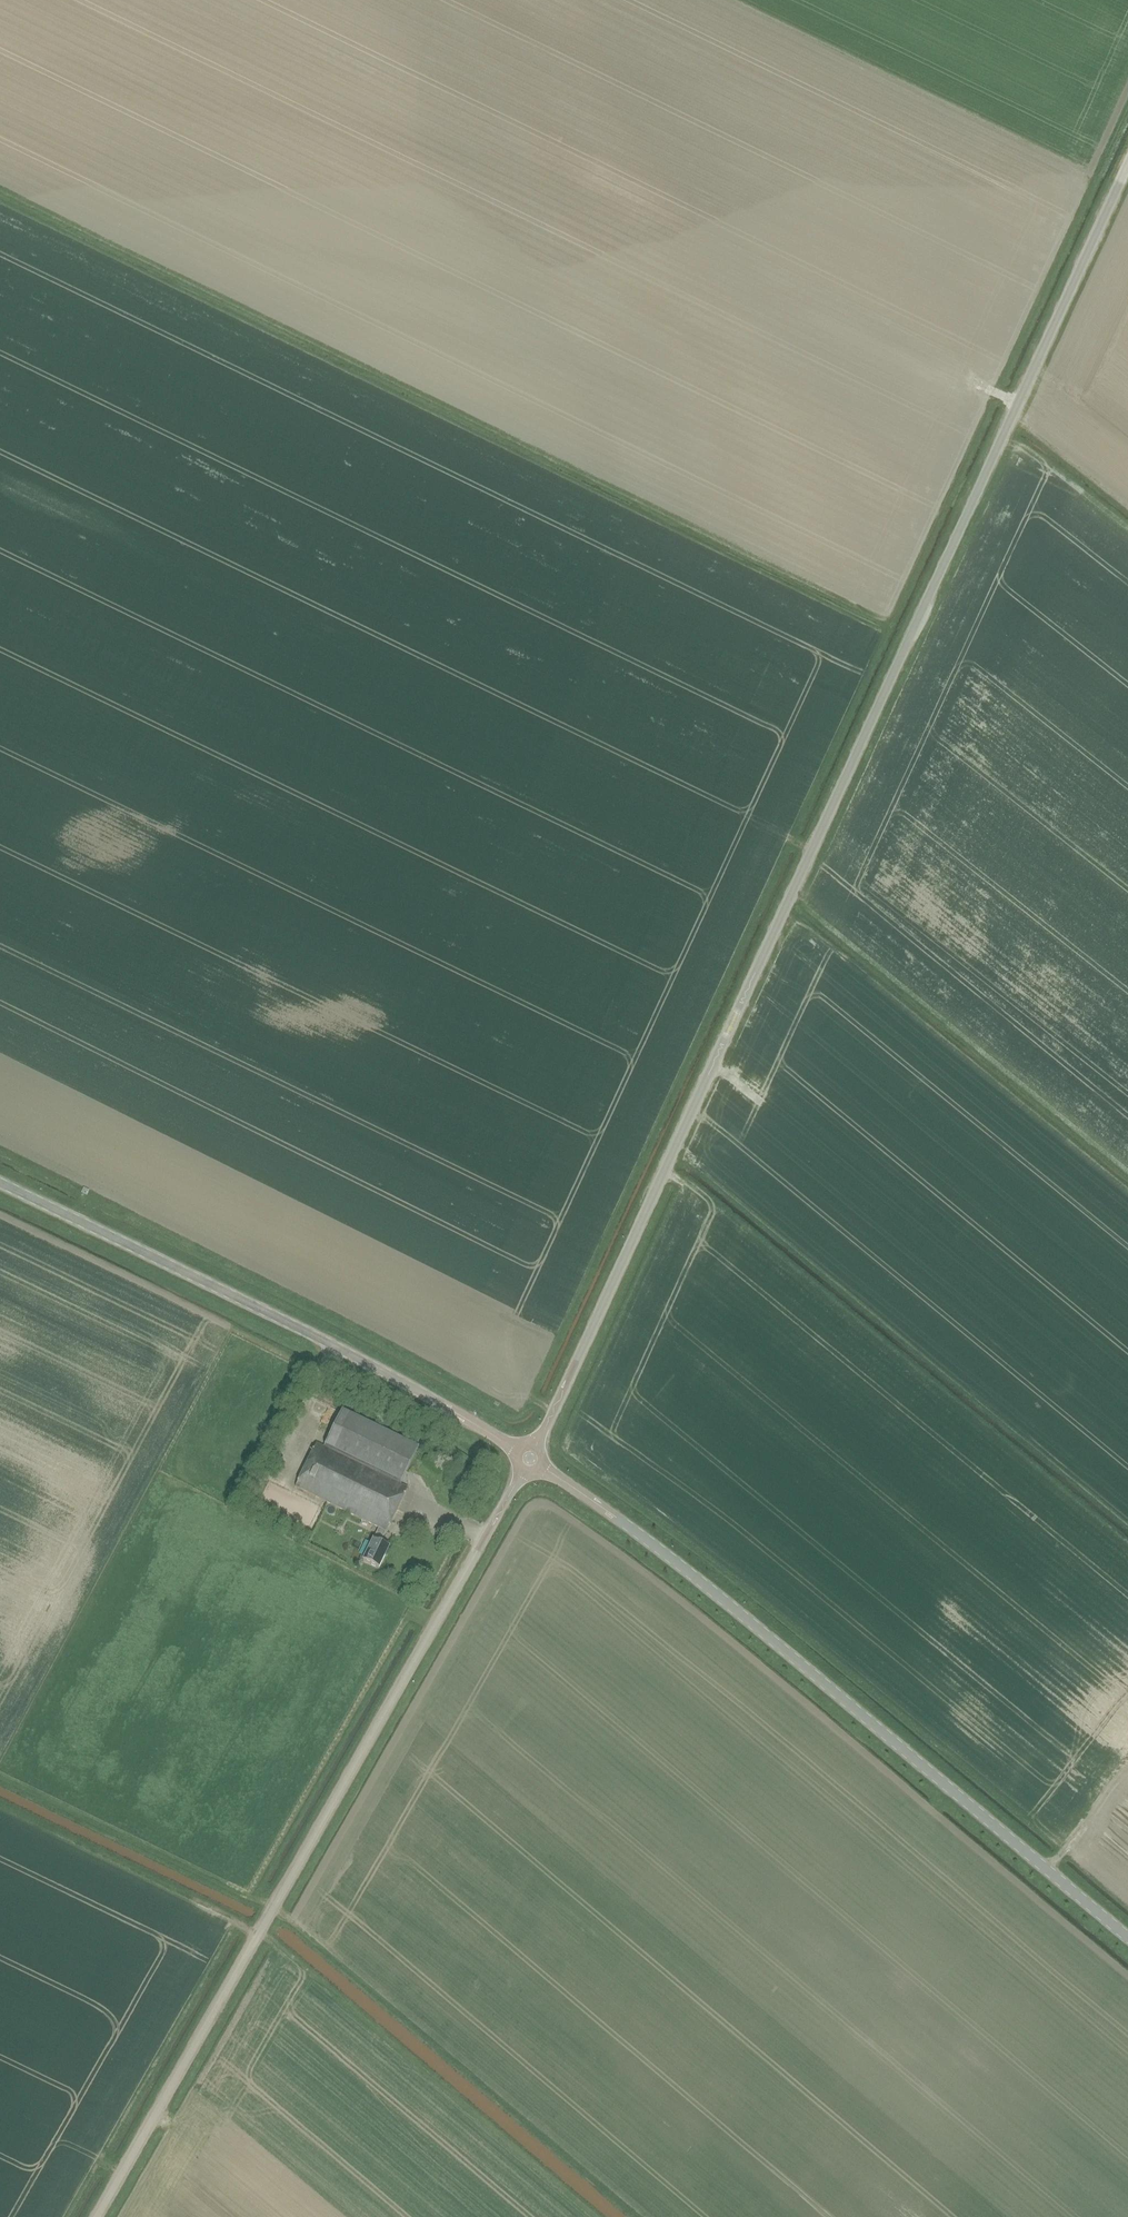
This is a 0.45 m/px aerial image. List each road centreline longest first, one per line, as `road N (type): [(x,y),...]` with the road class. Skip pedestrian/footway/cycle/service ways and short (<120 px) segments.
road 1 (unclassified): [(532,1458),(1127,164)]
road 2 (unclassified): [(97,2216),(532,1458)]
road 3 (tertiary): [(1127,1942),(617,1518),(532,1458)]
road 4 (tertiary): [(532,1458),(359,1359),(0,1184)]

